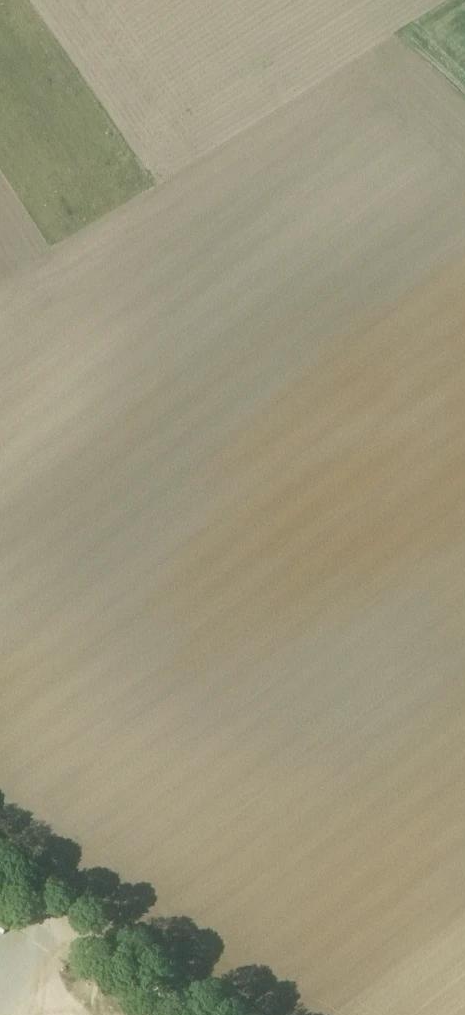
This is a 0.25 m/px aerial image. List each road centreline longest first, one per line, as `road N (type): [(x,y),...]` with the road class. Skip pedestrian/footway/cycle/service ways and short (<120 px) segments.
road 1 (unclassified): [(0,880),(116,959)]

